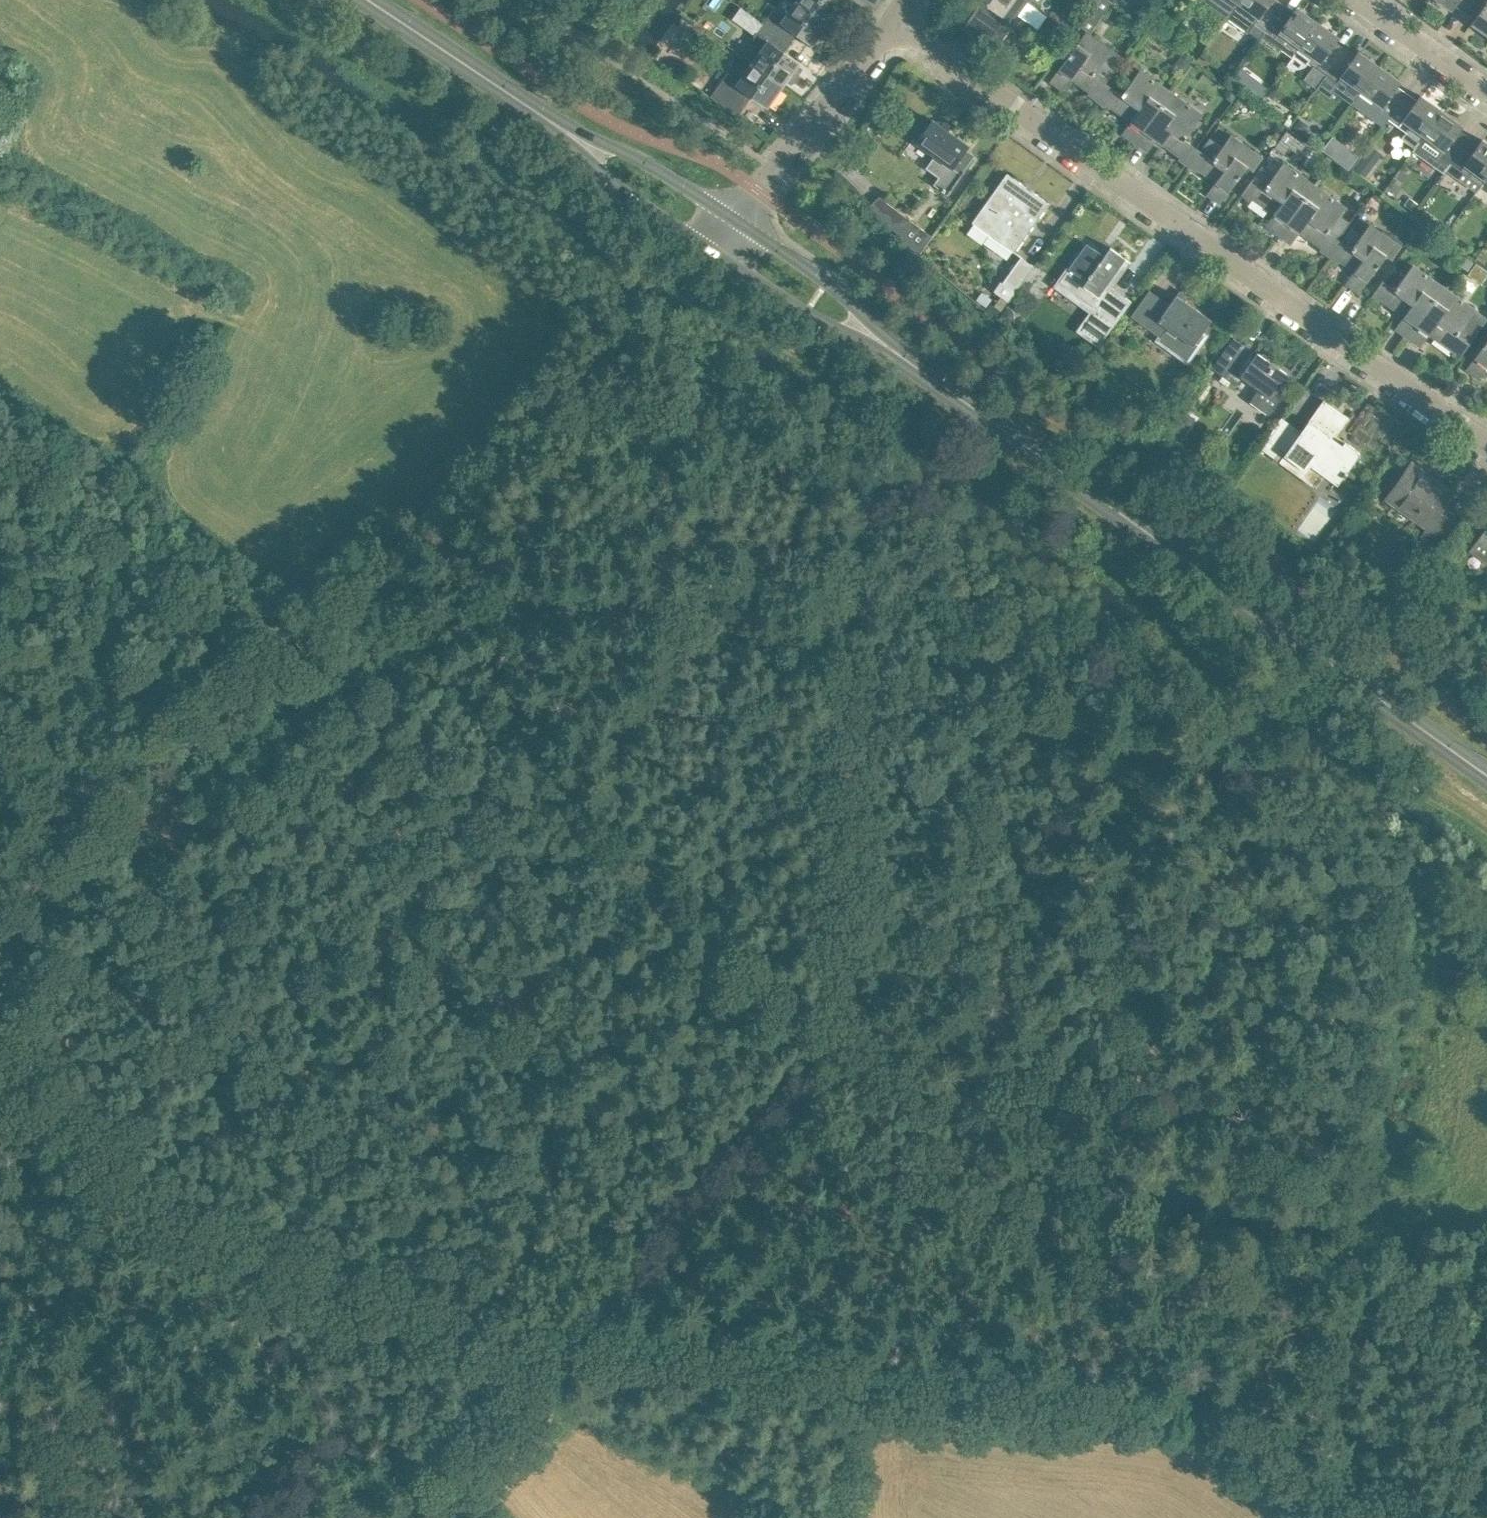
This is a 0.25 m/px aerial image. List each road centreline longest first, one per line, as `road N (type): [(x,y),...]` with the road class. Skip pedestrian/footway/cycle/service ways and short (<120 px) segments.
road 1 (track): [(558,1352),(801,1102),(829,1069),(835,1033),(358,629),(141,831),(0,938)]
road 2 (secondary): [(1486,785),(727,240)]
road 3 (residential): [(1486,439),(893,20)]
road 4 (track): [(558,1352),(204,1244),(0,1055)]
road 5 (secondary): [(727,240),(369,0)]
road 6 (track): [(830,1370),(1151,1411)]
road 7 (track): [(558,1352),(830,1370)]
road 8 (track): [(402,1517),(558,1352)]
road 9 (track): [(1329,1517),(1255,1445),(1151,1411)]
road 10 (residential): [(766,178),(893,20)]
road 11 (residential): [(1486,87),(1366,0)]
road 12 (track): [(825,1517),(830,1370)]

